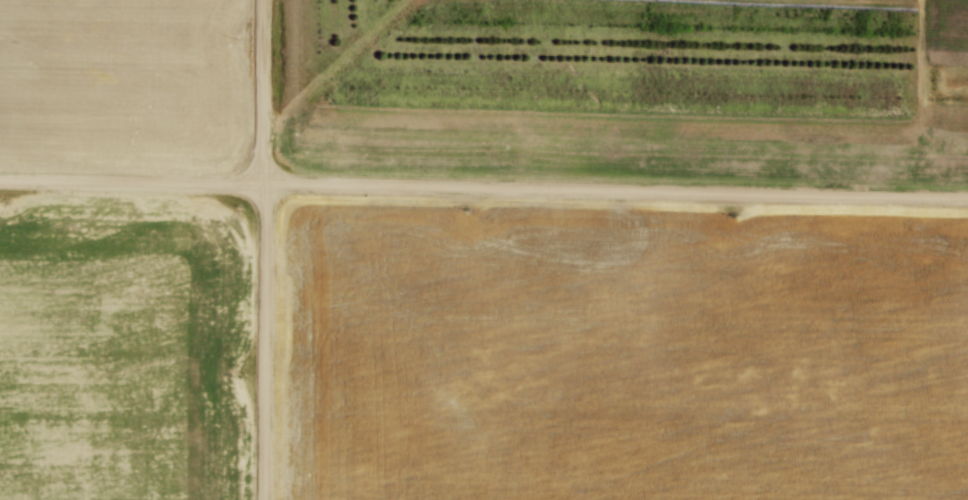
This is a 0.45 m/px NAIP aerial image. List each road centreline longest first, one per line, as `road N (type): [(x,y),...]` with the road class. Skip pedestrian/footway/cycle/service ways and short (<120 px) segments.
road 1 (residential): [(967,198),(0,179)]
road 2 (residential): [(265,499),(264,0)]

